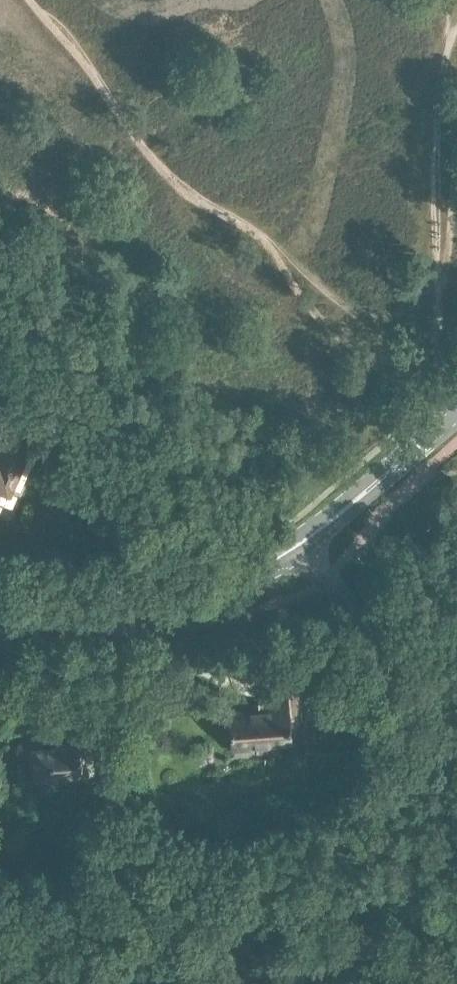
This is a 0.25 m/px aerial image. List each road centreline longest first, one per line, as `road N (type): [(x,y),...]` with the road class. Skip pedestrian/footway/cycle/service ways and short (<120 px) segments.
road 1 (track): [(456,788),(0,974)]
road 2 (secondary): [(0,612),(154,600),(217,586),(295,546)]
road 3 (unclassified): [(456,685),(295,546)]
road 4 (secondary): [(456,413),(295,546)]

